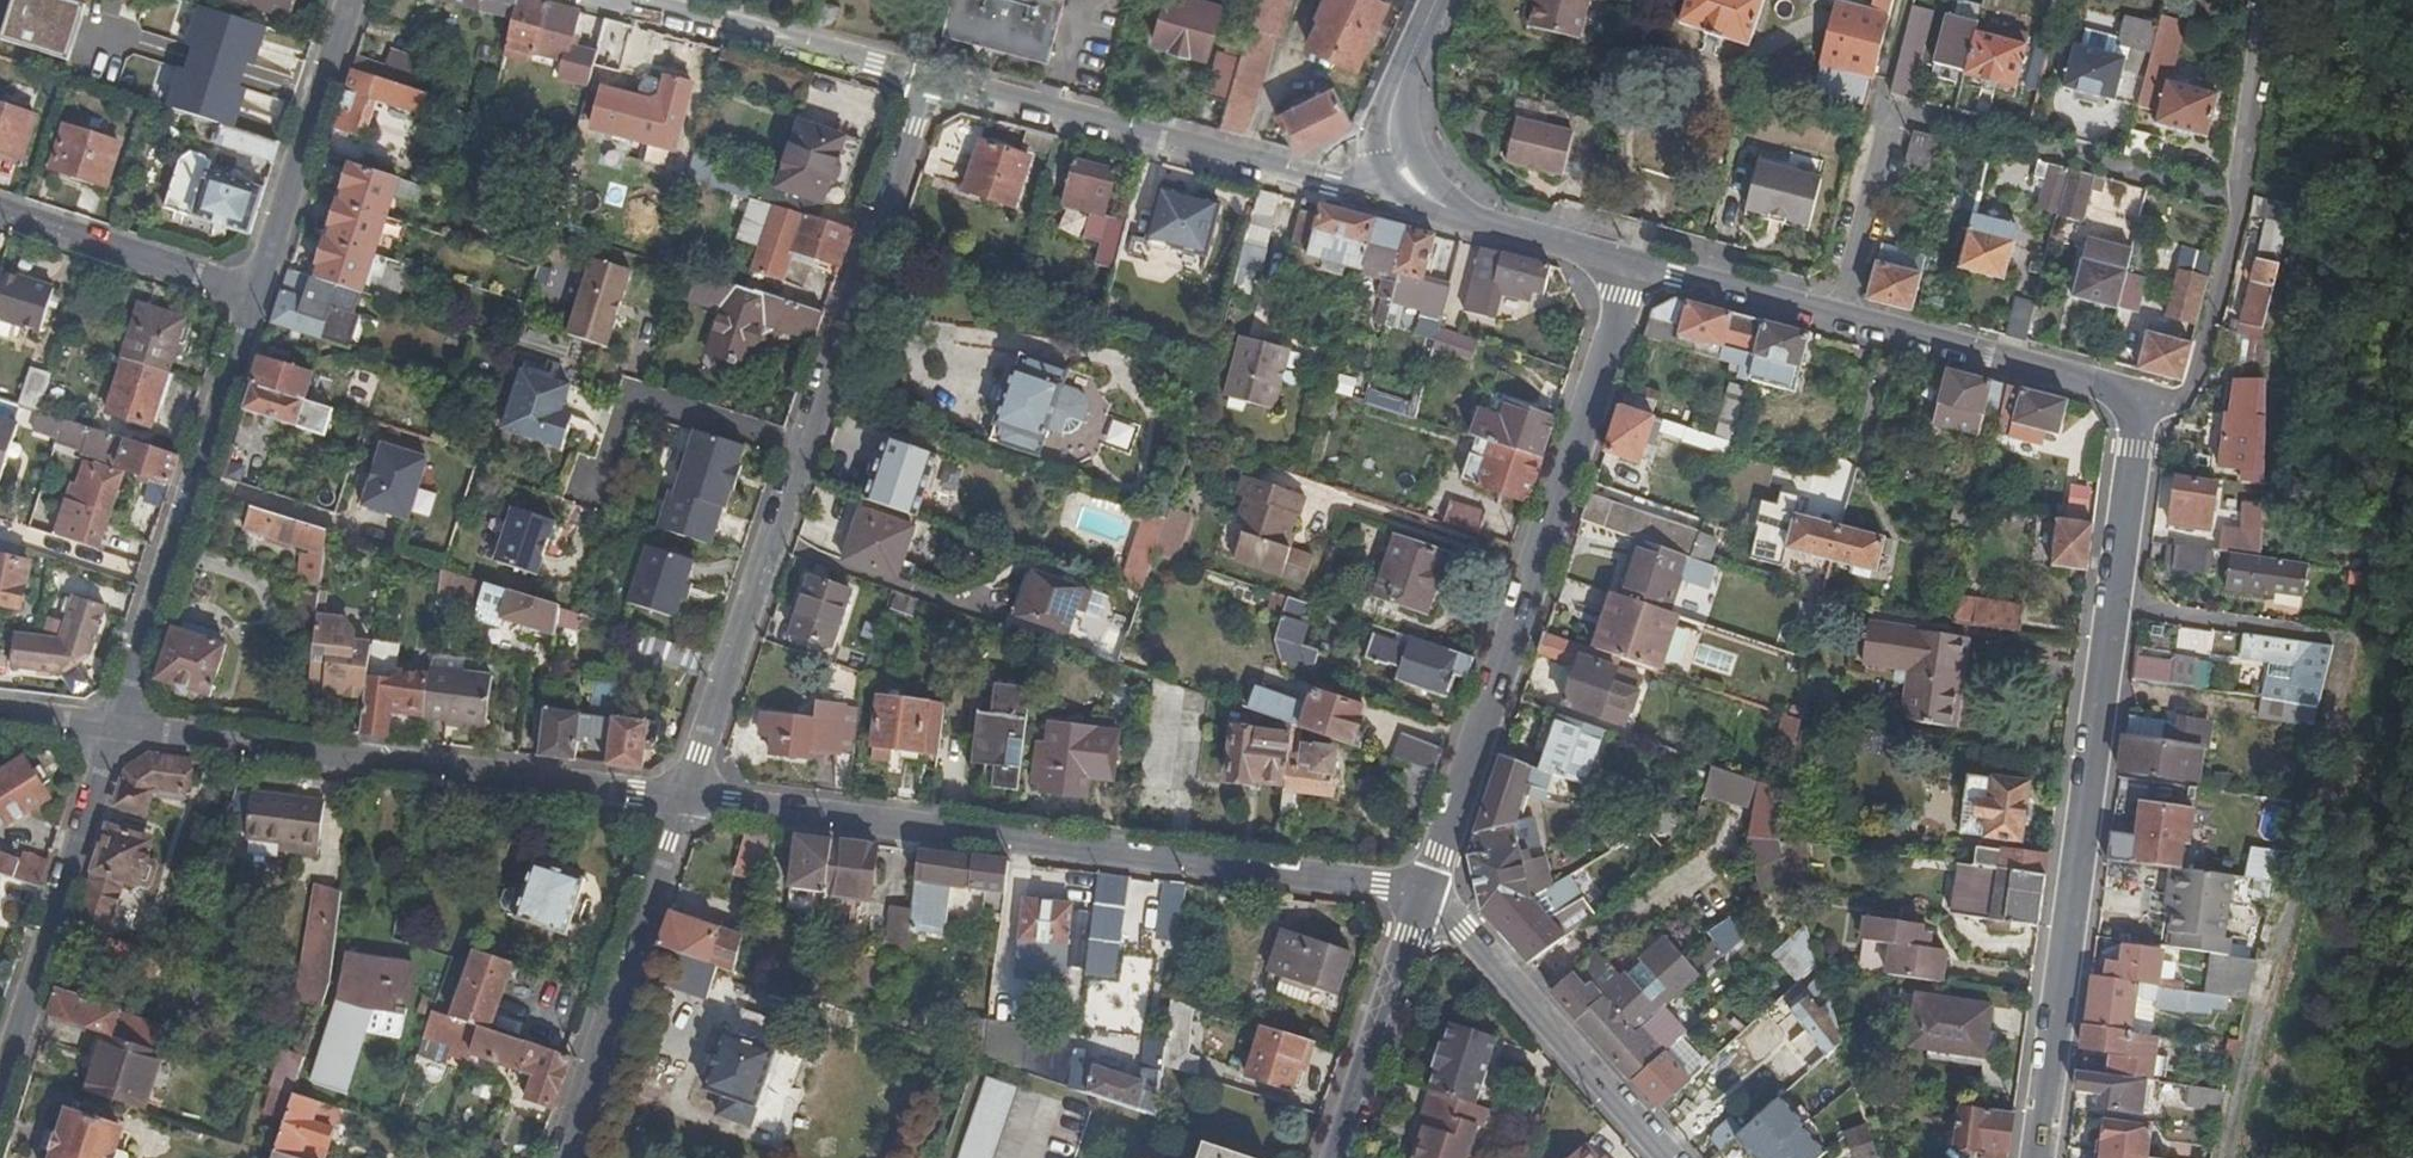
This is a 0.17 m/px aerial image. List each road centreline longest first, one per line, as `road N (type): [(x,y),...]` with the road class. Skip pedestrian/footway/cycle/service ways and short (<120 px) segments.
road 1 (tertiary): [(2032,1157),(2134,411),(2105,385),(1632,267)]
road 2 (track): [(2107,608),(2332,630),(2344,647),(2221,1157)]
road 3 (residential): [(688,789),(931,71)]
road 4 (residential): [(1426,889),(688,789)]
road 5 (tertiary): [(1632,267),(1426,889)]
road 6 (residential): [(688,789),(110,731)]
road 7 (residential): [(931,71),(1360,184),(1396,173)]
road 8 (residential): [(110,731),(253,291)]
road 9 (residential): [(560,1157),(688,789)]
road 10 (residential): [(1672,1157),(1426,889)]
road 11 (residential): [(0,1065),(110,731)]
road 12 (residential): [(253,291),(354,0)]
road 13 (residential): [(643,0),(931,71)]
road 14 (tertiary): [(1426,889),(1329,1157)]
road 15 (residential): [(0,214),(253,291)]
road 16 (tertiary): [(1396,173),(1390,125),(1438,0)]
road 17 (tertiary): [(1462,217),(1632,267)]

